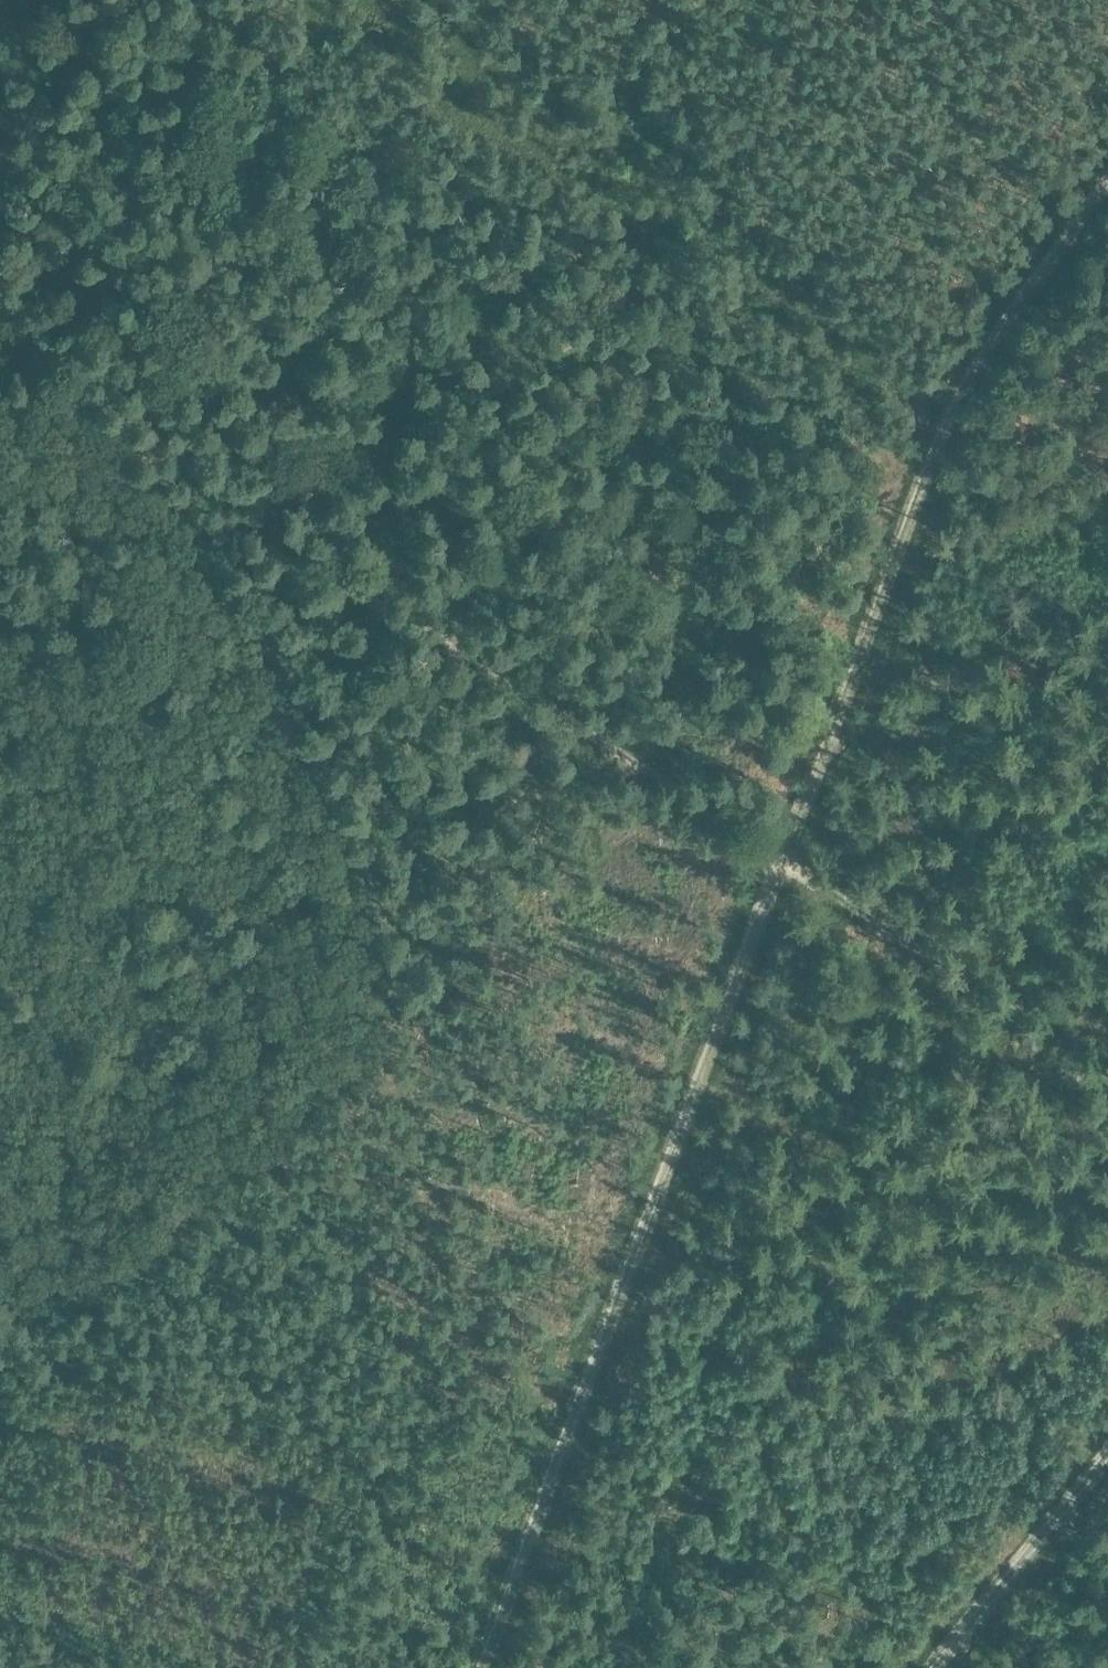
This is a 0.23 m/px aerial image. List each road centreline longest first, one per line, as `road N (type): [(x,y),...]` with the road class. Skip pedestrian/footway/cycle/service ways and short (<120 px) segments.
road 1 (track): [(0,338),(1107,1079)]
road 2 (track): [(1107,1456),(938,1667)]

